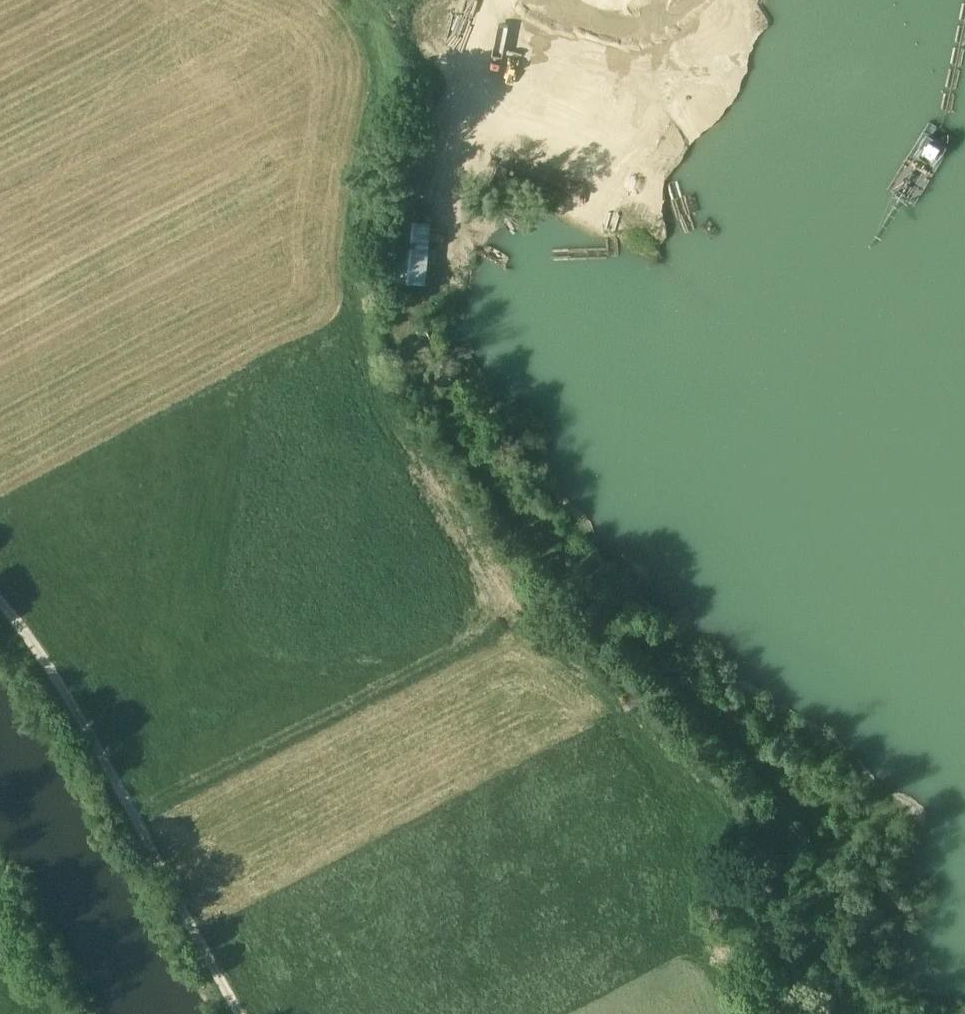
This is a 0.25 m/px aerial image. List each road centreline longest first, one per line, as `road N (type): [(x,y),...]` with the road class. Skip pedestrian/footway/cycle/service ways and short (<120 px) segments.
road 1 (track): [(0,601),(62,677),(108,754),(244,1013)]

